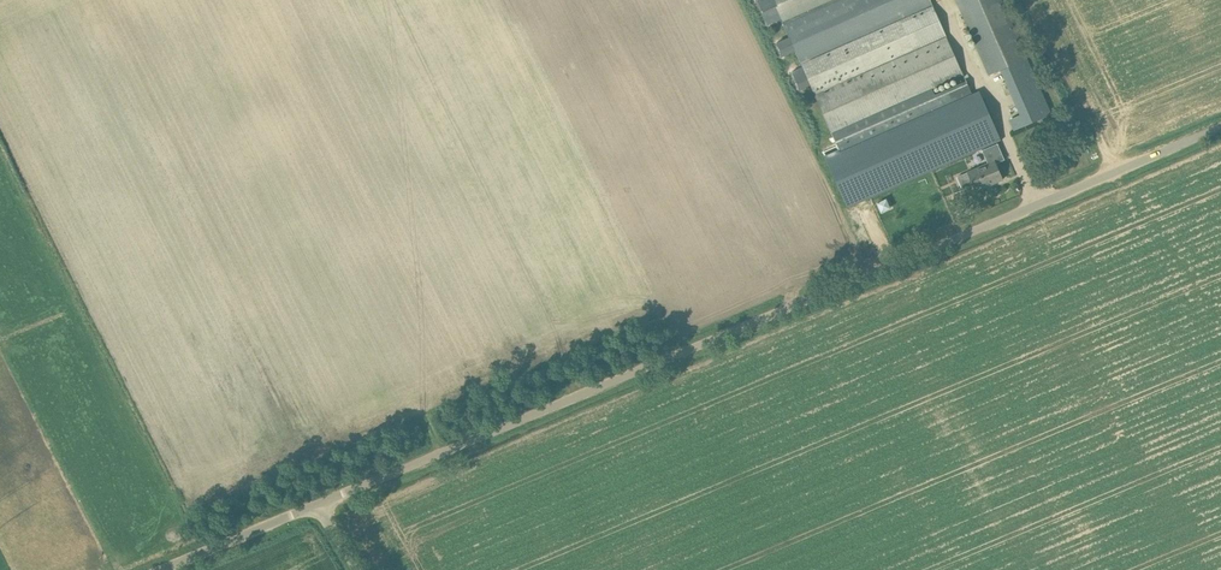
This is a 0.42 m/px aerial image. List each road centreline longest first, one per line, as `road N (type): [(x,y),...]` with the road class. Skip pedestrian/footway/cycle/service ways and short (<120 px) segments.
road 1 (unclassified): [(319,504),(1220,127)]
road 2 (unclassified): [(161,569),(319,504)]

